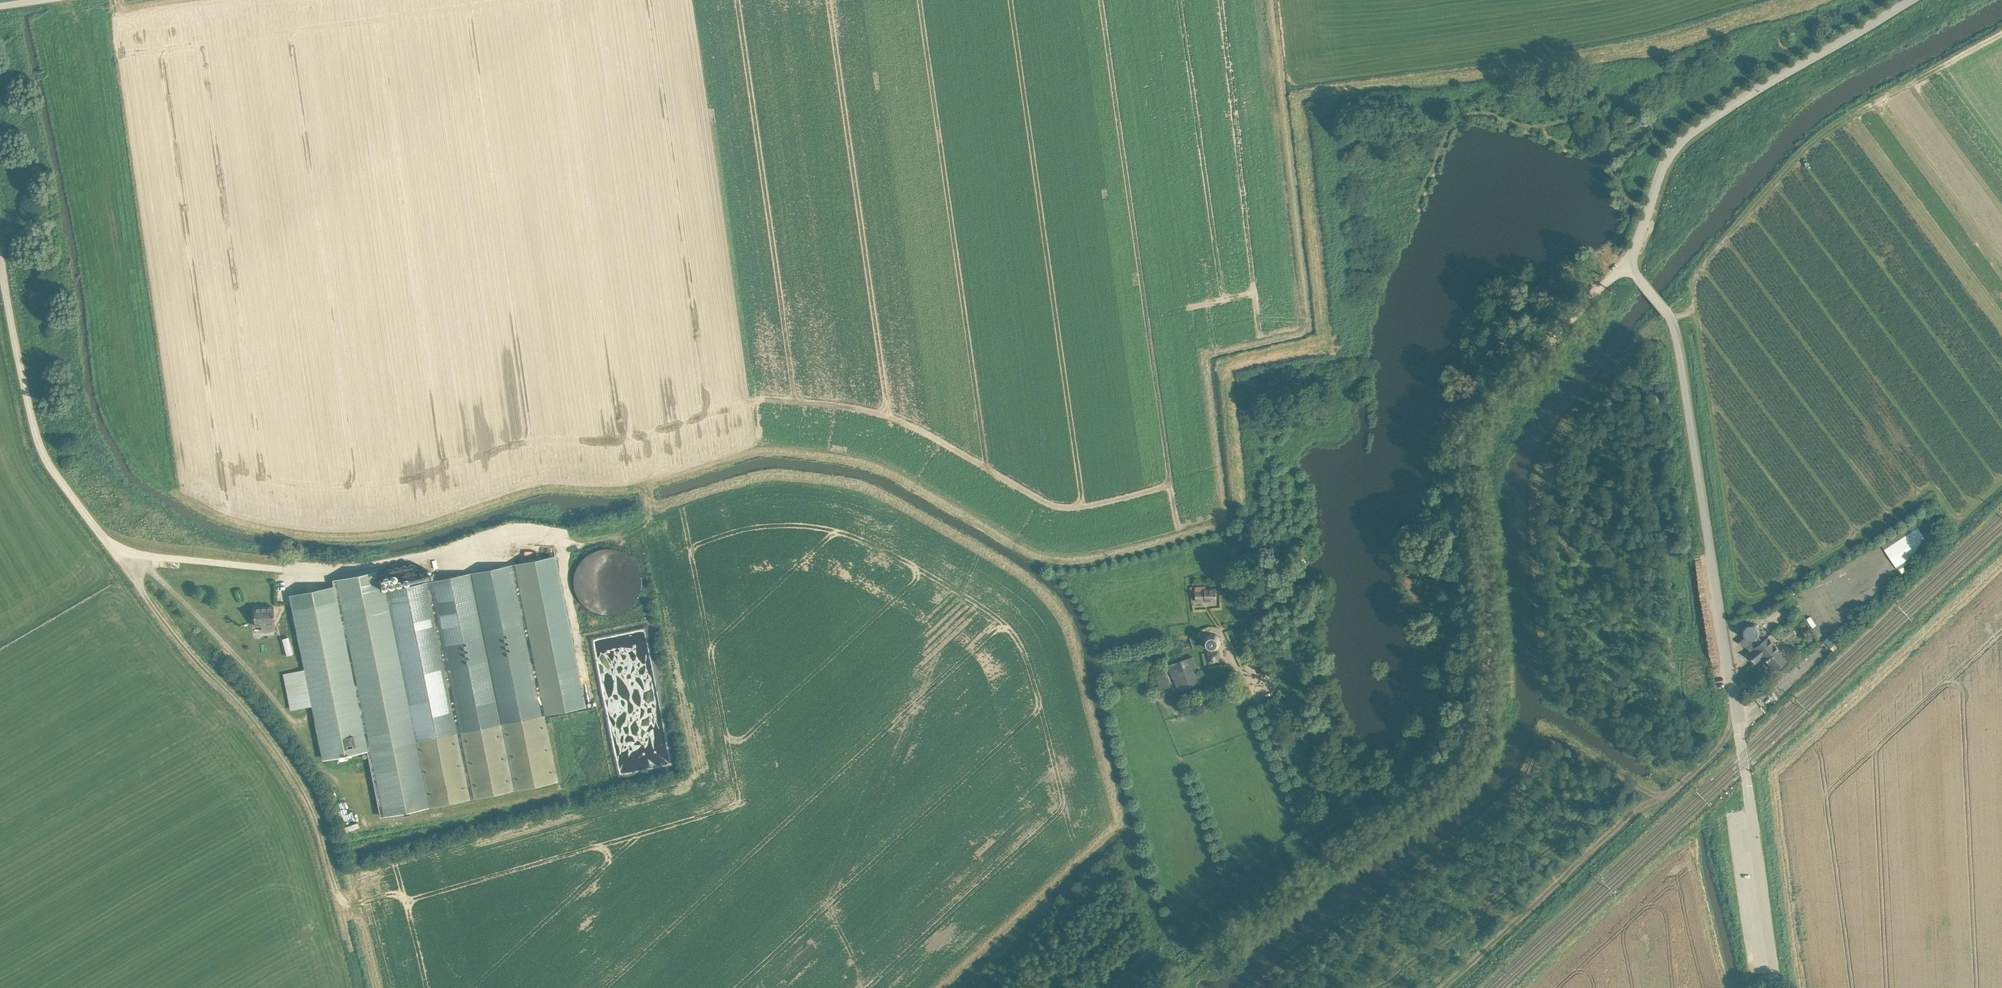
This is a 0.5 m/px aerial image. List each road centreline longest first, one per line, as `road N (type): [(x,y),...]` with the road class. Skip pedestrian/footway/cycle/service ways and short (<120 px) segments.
road 1 (unclassified): [(1777,987),(1683,364),(1670,320),(1624,265),(1684,139),(1927,0)]
road 2 (track): [(1624,265),(1482,417),(1471,445),(1491,702),(1486,737),(1455,782),(1333,858)]
road 3 (unclassified): [(272,574),(115,551),(69,500),(42,448),(0,269)]
road 4 (track): [(1333,858),(1319,844),(1228,640)]

